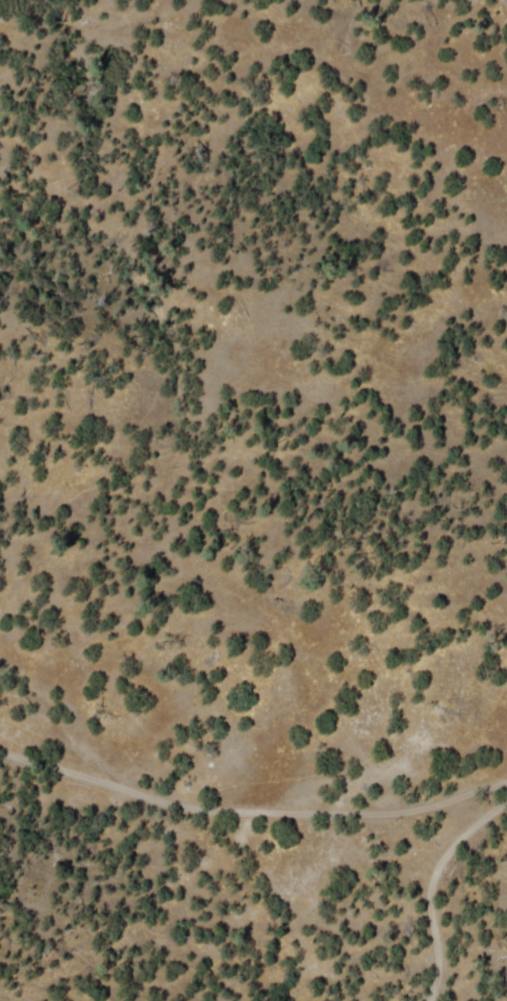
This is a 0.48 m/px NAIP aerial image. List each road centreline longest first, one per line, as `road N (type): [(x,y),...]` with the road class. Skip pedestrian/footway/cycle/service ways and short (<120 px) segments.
road 1 (track): [(506,742),(221,773),(132,768),(33,694),(0,681)]
road 2 (track): [(295,1000),(295,910),(321,842),(378,757)]

